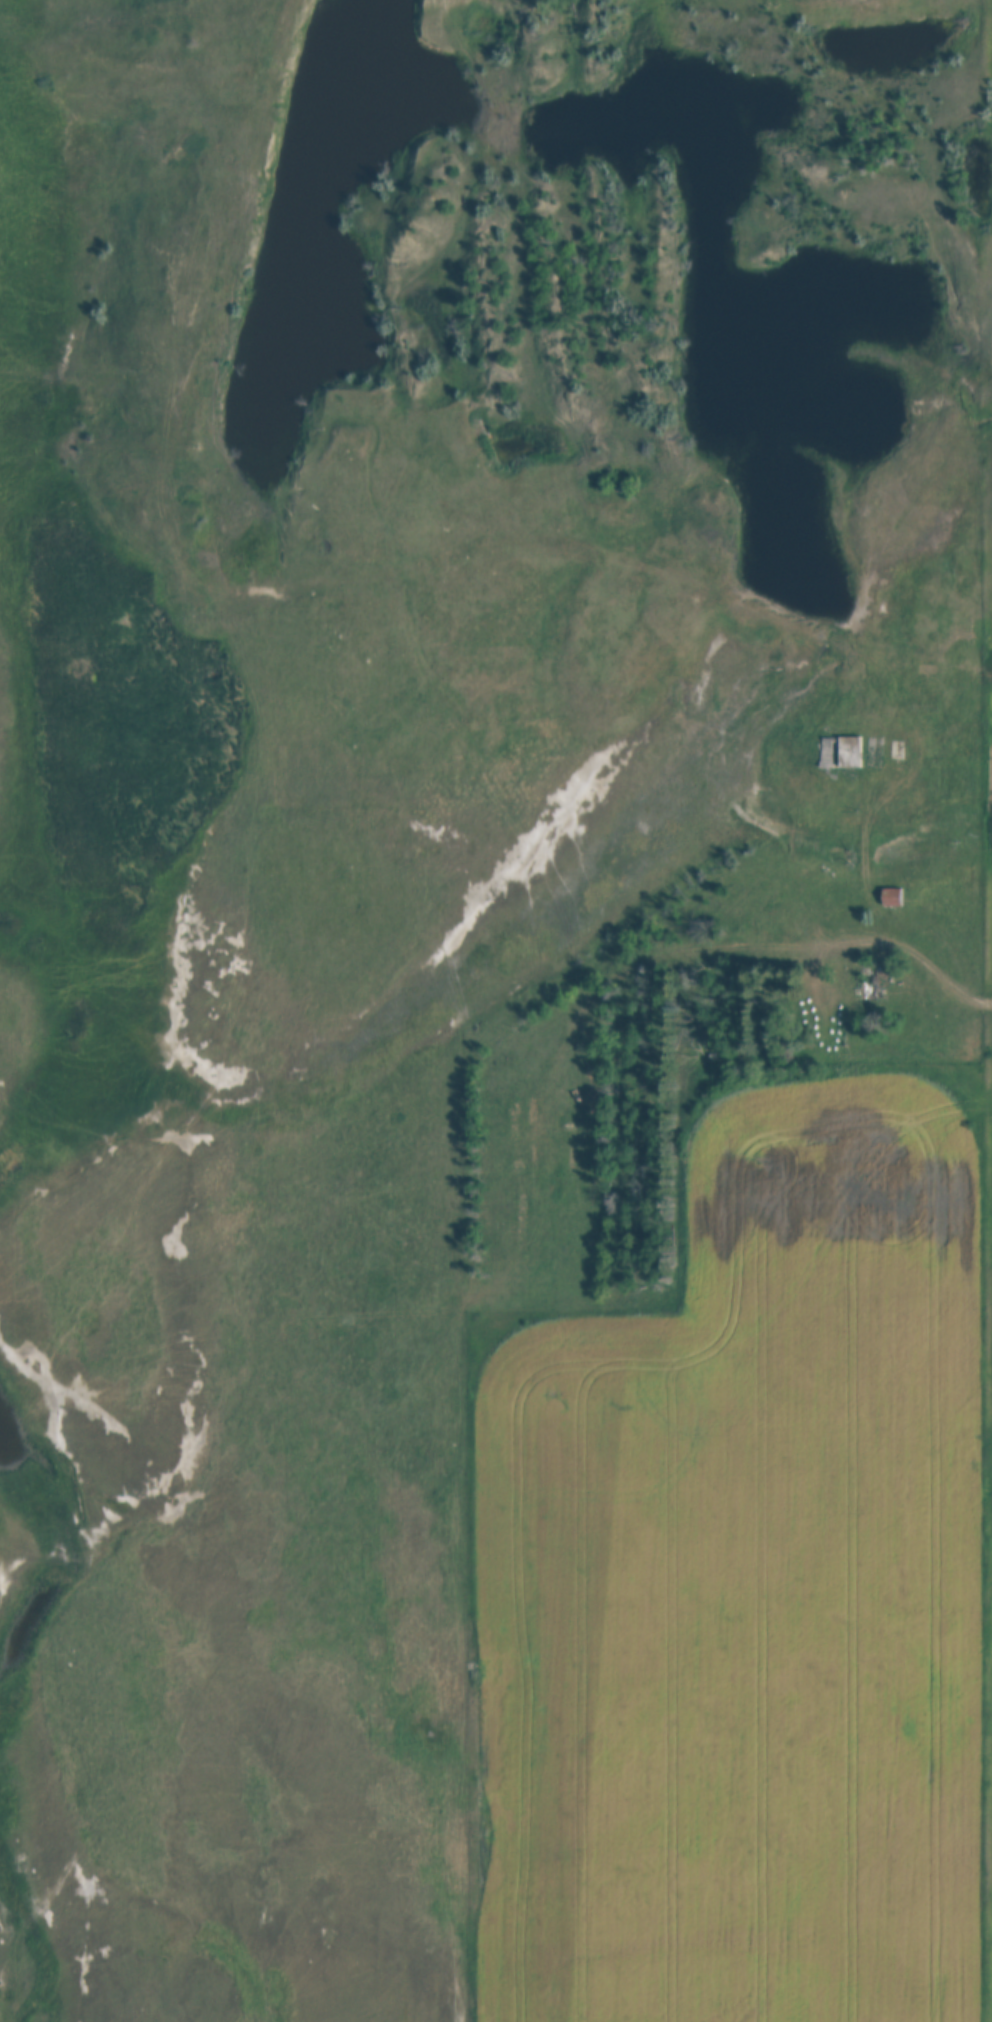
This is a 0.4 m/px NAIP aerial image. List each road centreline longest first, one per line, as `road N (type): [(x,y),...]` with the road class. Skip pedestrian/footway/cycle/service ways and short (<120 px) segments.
road 1 (track): [(991,1001),(892,942),(679,946)]

